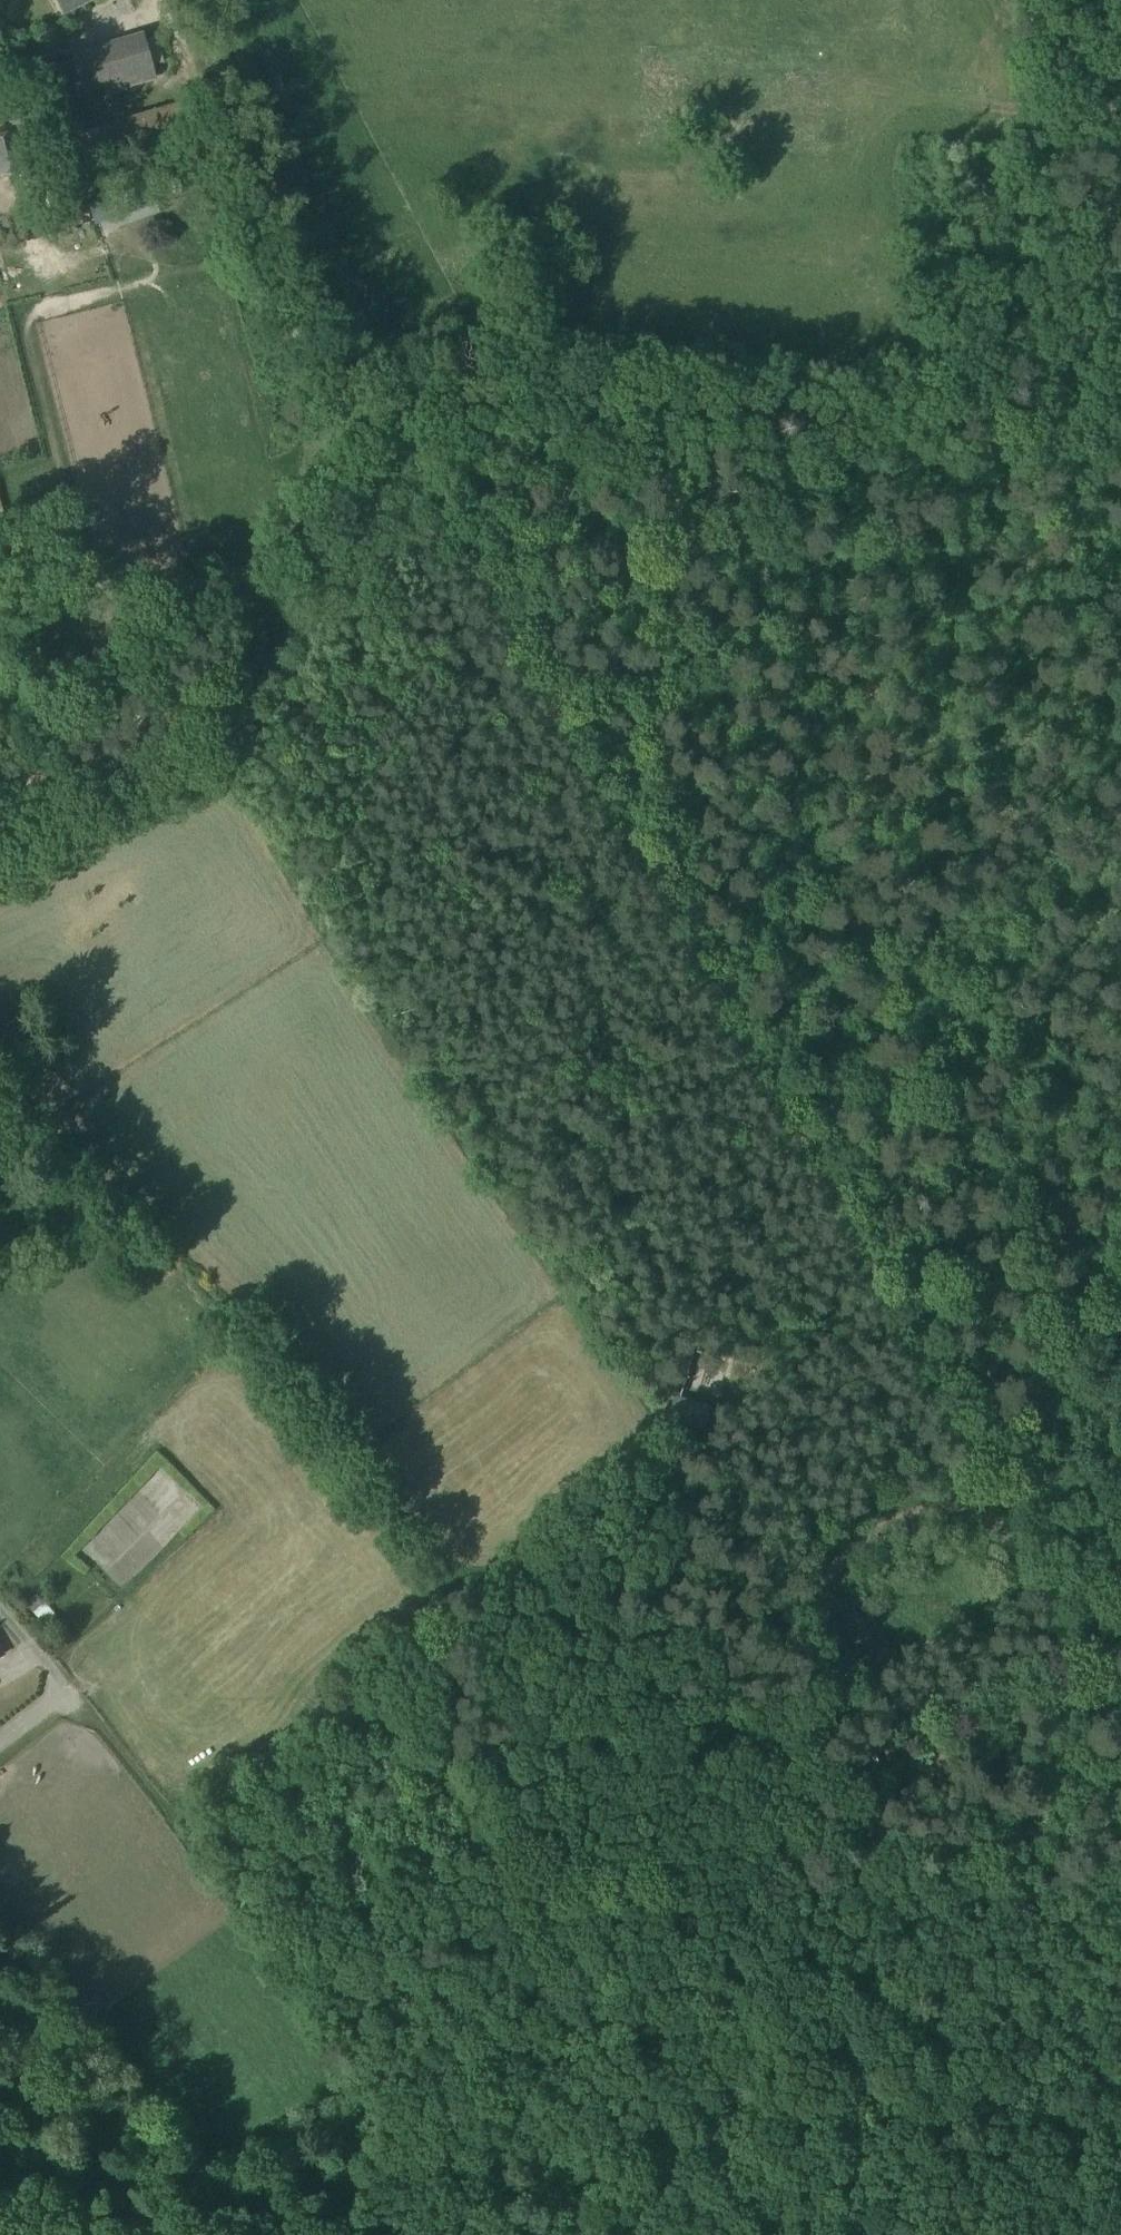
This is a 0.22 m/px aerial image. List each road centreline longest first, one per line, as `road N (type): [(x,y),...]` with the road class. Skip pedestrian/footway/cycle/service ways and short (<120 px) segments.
road 1 (track): [(1120,434),(474,391),(404,426)]
road 2 (track): [(404,426),(342,520),(281,577),(197,632),(0,728)]
road 3 (track): [(980,1486),(901,1512),(806,1568),(775,1559),(742,1492),(701,1363)]
road 4 (track): [(980,1486),(1120,1732)]
road 5 (track): [(866,1666),(842,1746),(860,1780),(894,1780),(927,1745),(935,1711)]
road 6 (track): [(817,1564),(859,1661),(935,1711)]
road 7 (track): [(194,2234),(0,2206)]
road 8 (unclassified): [(0,65),(160,8)]
road 9 (track): [(935,1711),(1071,1645)]

